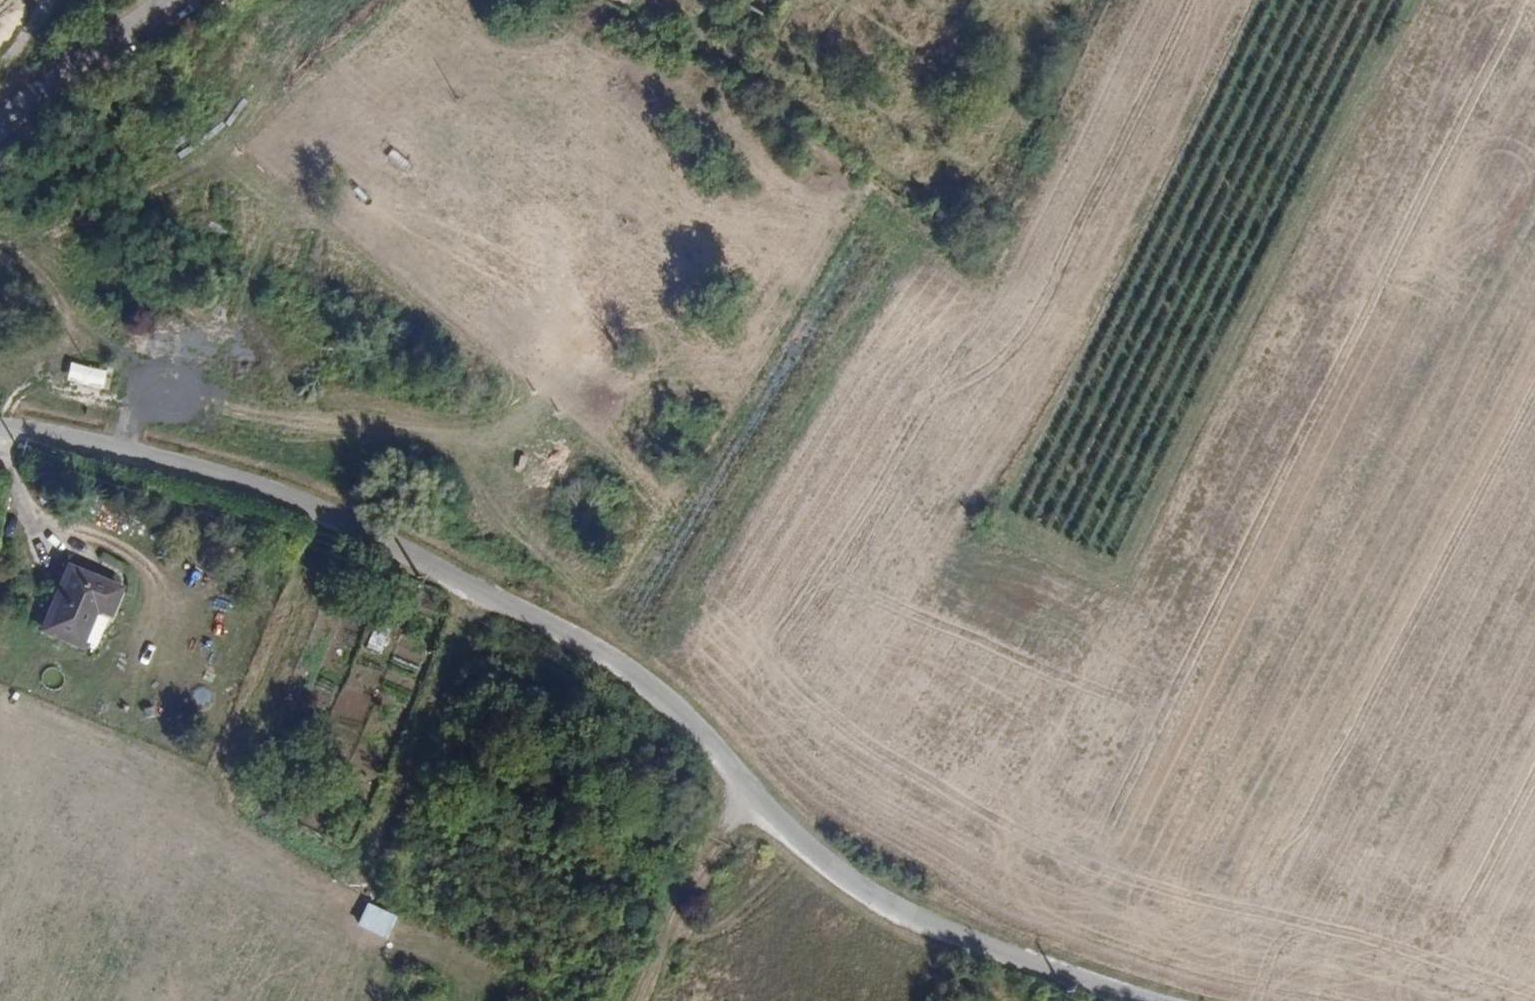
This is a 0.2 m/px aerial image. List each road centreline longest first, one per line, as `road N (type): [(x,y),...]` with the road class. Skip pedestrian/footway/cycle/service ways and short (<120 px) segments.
road 1 (unclassified): [(0,430),(189,465),(391,541),(623,666),(845,877),(956,931),(1166,1000)]
road 2 (track): [(639,1000),(672,919),(721,838),(758,797)]
road 3 (unclassified): [(165,0),(0,120)]

